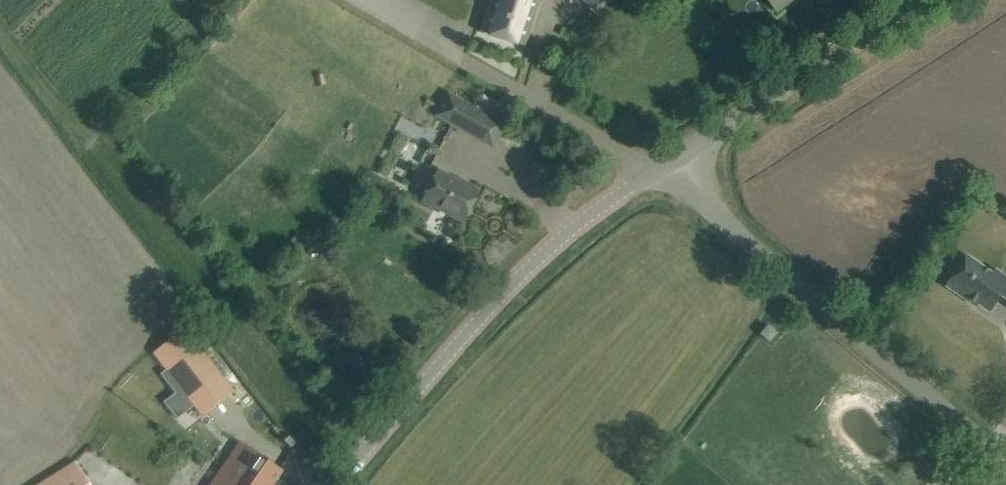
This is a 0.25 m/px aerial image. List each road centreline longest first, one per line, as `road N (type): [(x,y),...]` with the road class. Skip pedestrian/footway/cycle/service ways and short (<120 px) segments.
road 1 (unclassified): [(338,484),(470,325),(564,236),(676,157)]
road 2 (unclassified): [(1005,458),(705,200),(676,157)]
road 3 (unclassified): [(676,157),(924,0)]

